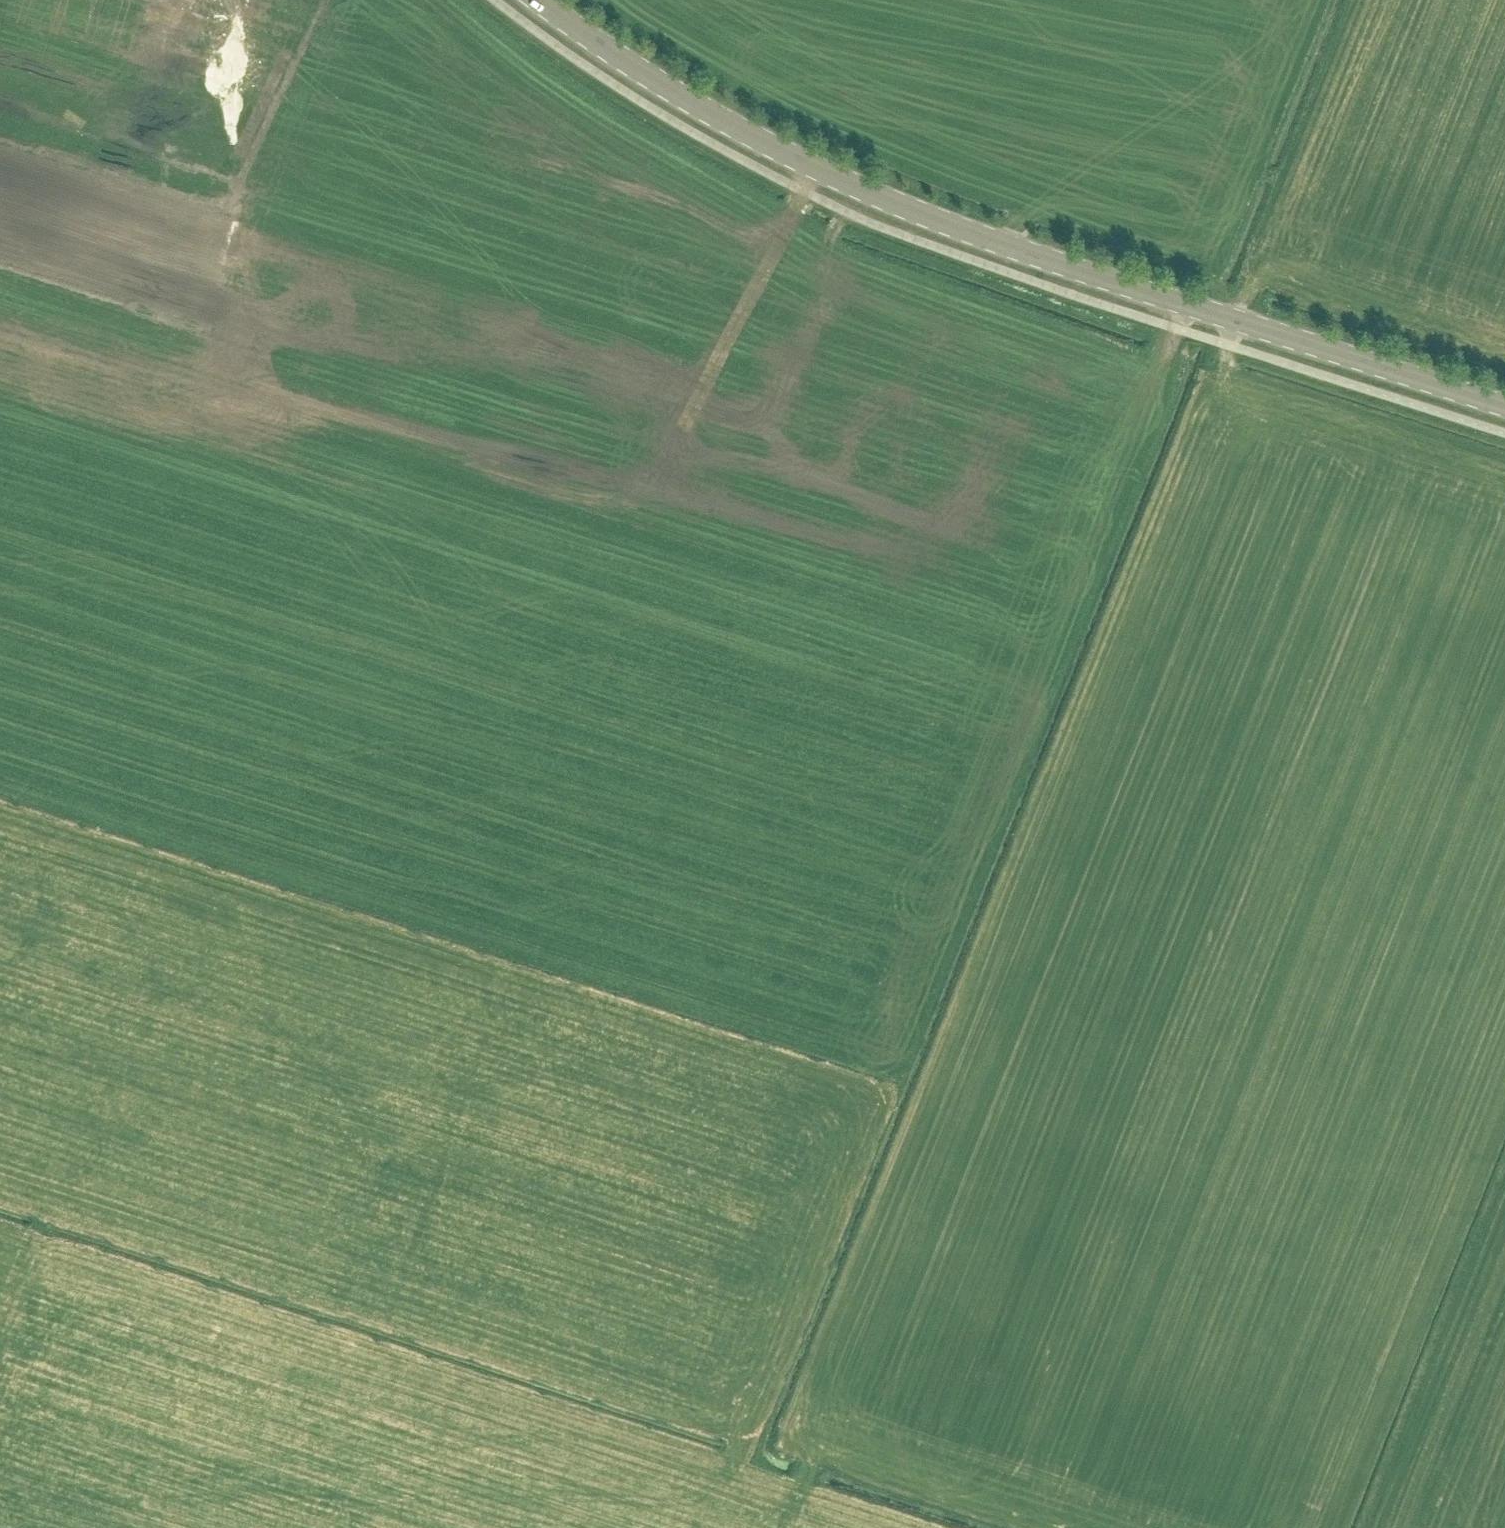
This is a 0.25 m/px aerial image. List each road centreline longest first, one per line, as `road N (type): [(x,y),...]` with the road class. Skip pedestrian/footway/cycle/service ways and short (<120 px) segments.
road 1 (tertiary): [(1504,403),(1012,246),(791,158),(633,70),(540,0)]

